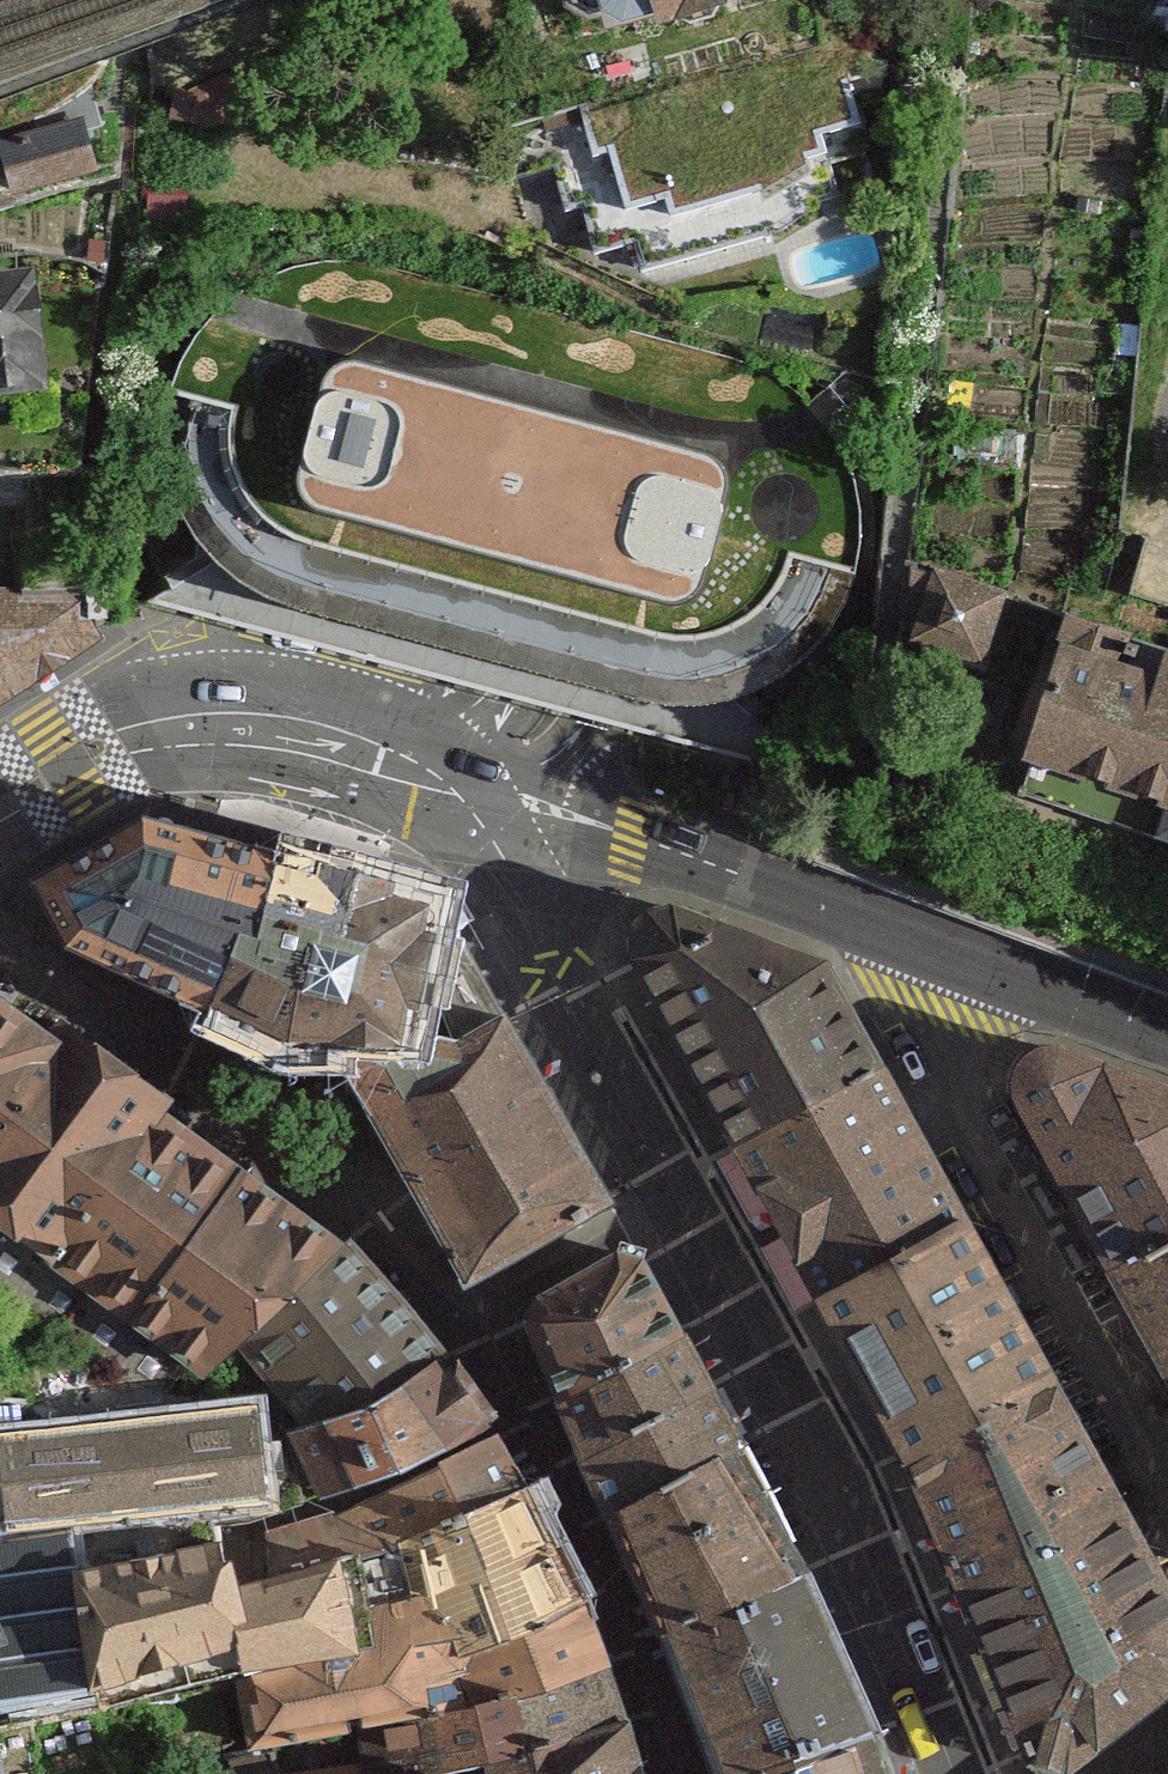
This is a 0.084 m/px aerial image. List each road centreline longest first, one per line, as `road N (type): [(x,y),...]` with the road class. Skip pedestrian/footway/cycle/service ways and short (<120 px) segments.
road 1 (tertiary): [(1167,1027),(634,835),(463,784)]
road 2 (tertiary): [(0,806),(69,764),(150,738),(246,723),(353,742),(463,784)]
road 3 (residential): [(1167,1461),(973,1108)]

